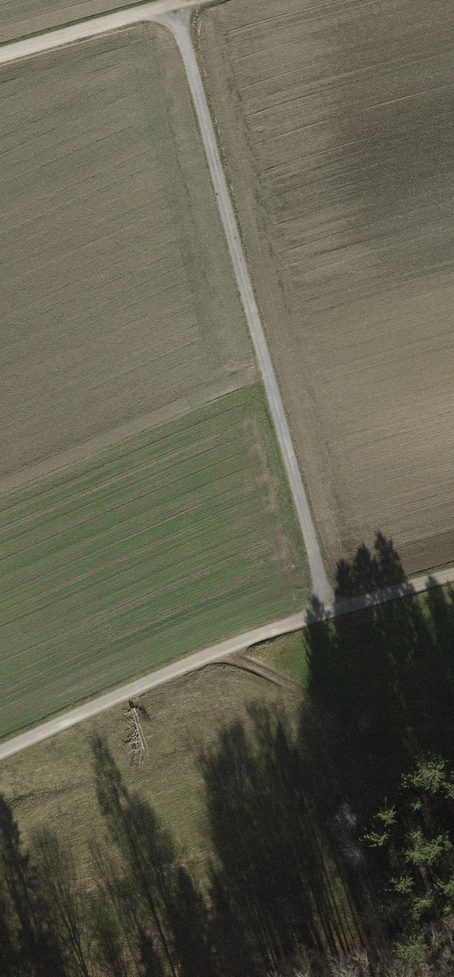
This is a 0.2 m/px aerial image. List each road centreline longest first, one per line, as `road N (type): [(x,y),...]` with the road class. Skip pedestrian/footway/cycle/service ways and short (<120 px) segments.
road 1 (track): [(171,8),(327,617),(257,640),(0,759)]
road 2 (track): [(201,0),(0,58)]
road 3 (track): [(327,617),(453,579)]

